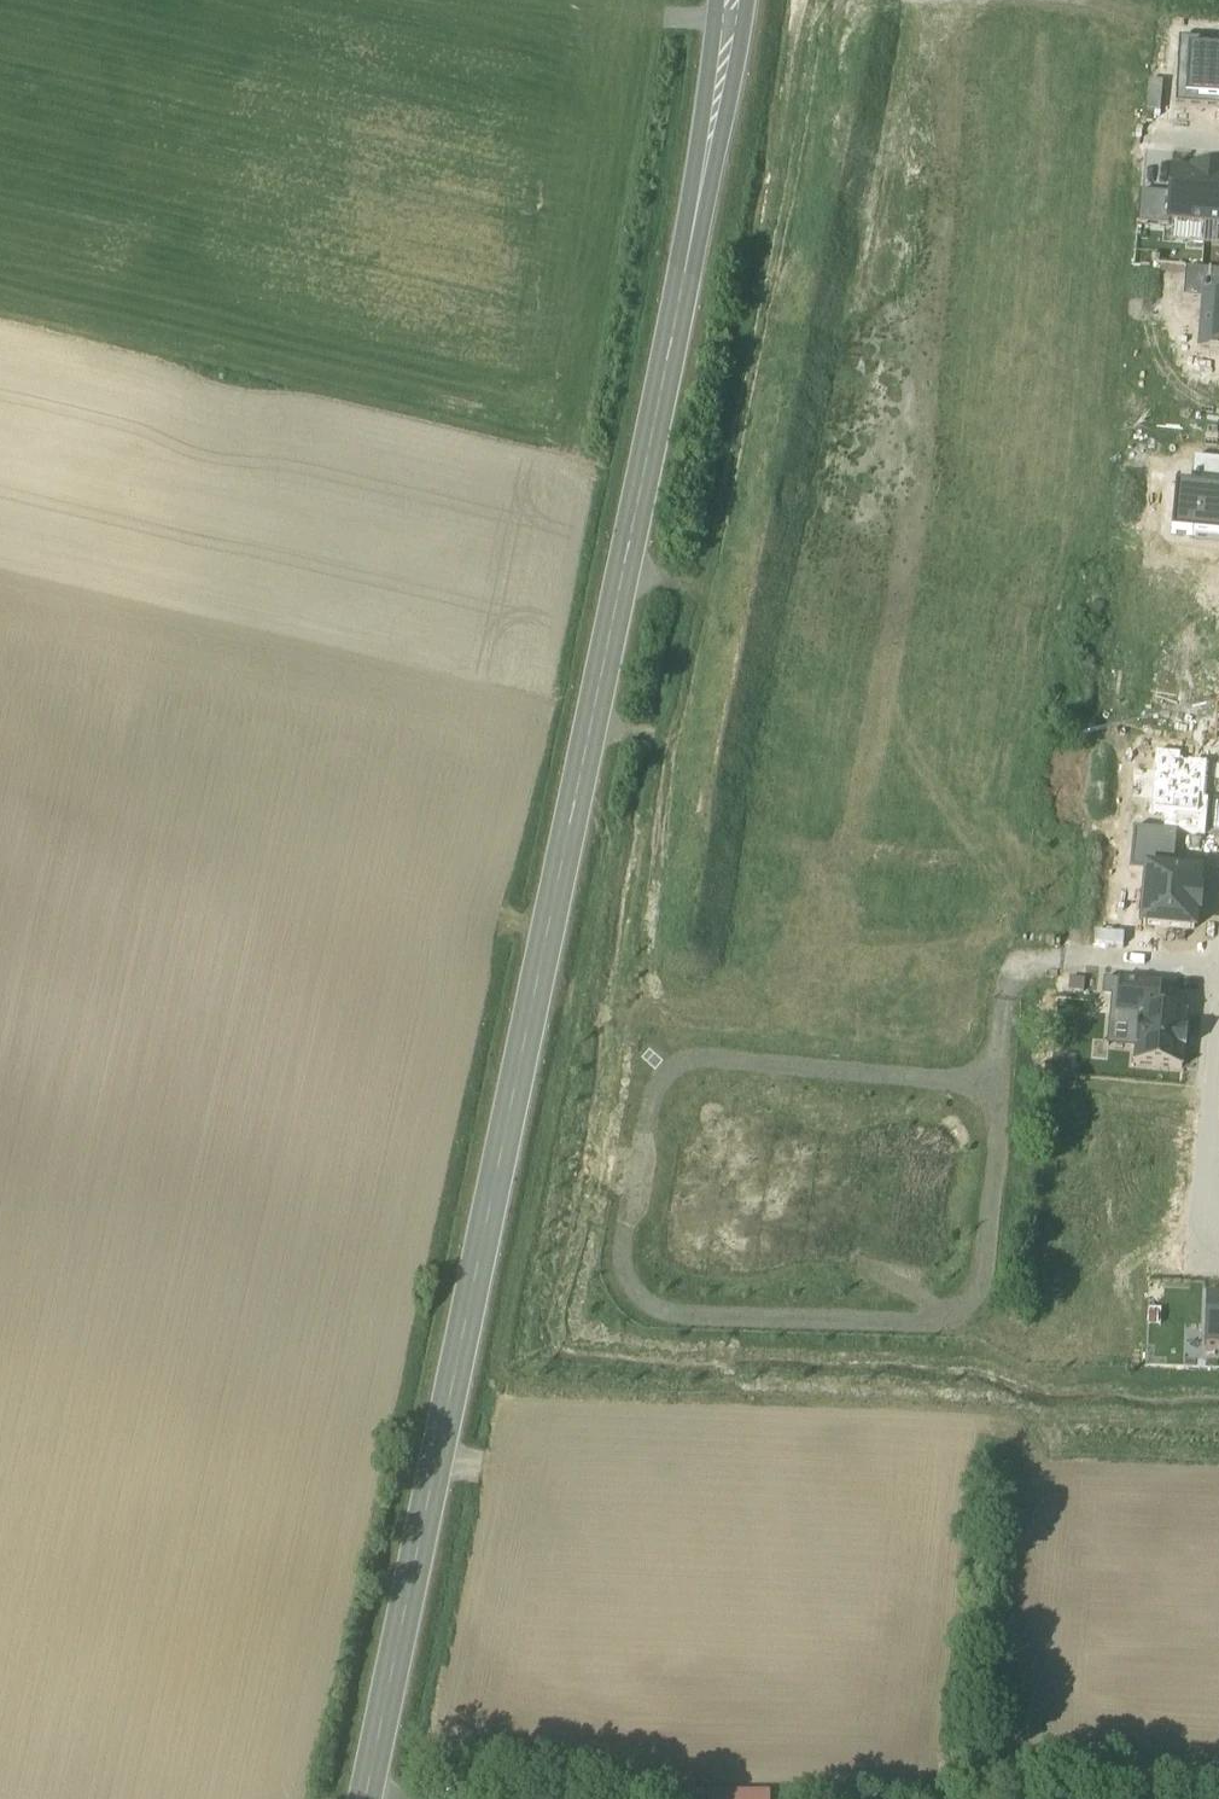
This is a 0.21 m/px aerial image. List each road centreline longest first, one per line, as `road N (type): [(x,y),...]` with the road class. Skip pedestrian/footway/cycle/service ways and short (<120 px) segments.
road 1 (primary): [(363,1798),(687,272),(730,0)]
road 2 (residential): [(1218,1028),(1197,1267),(1218,1268)]
road 3 (residential): [(1218,973),(1072,957)]

